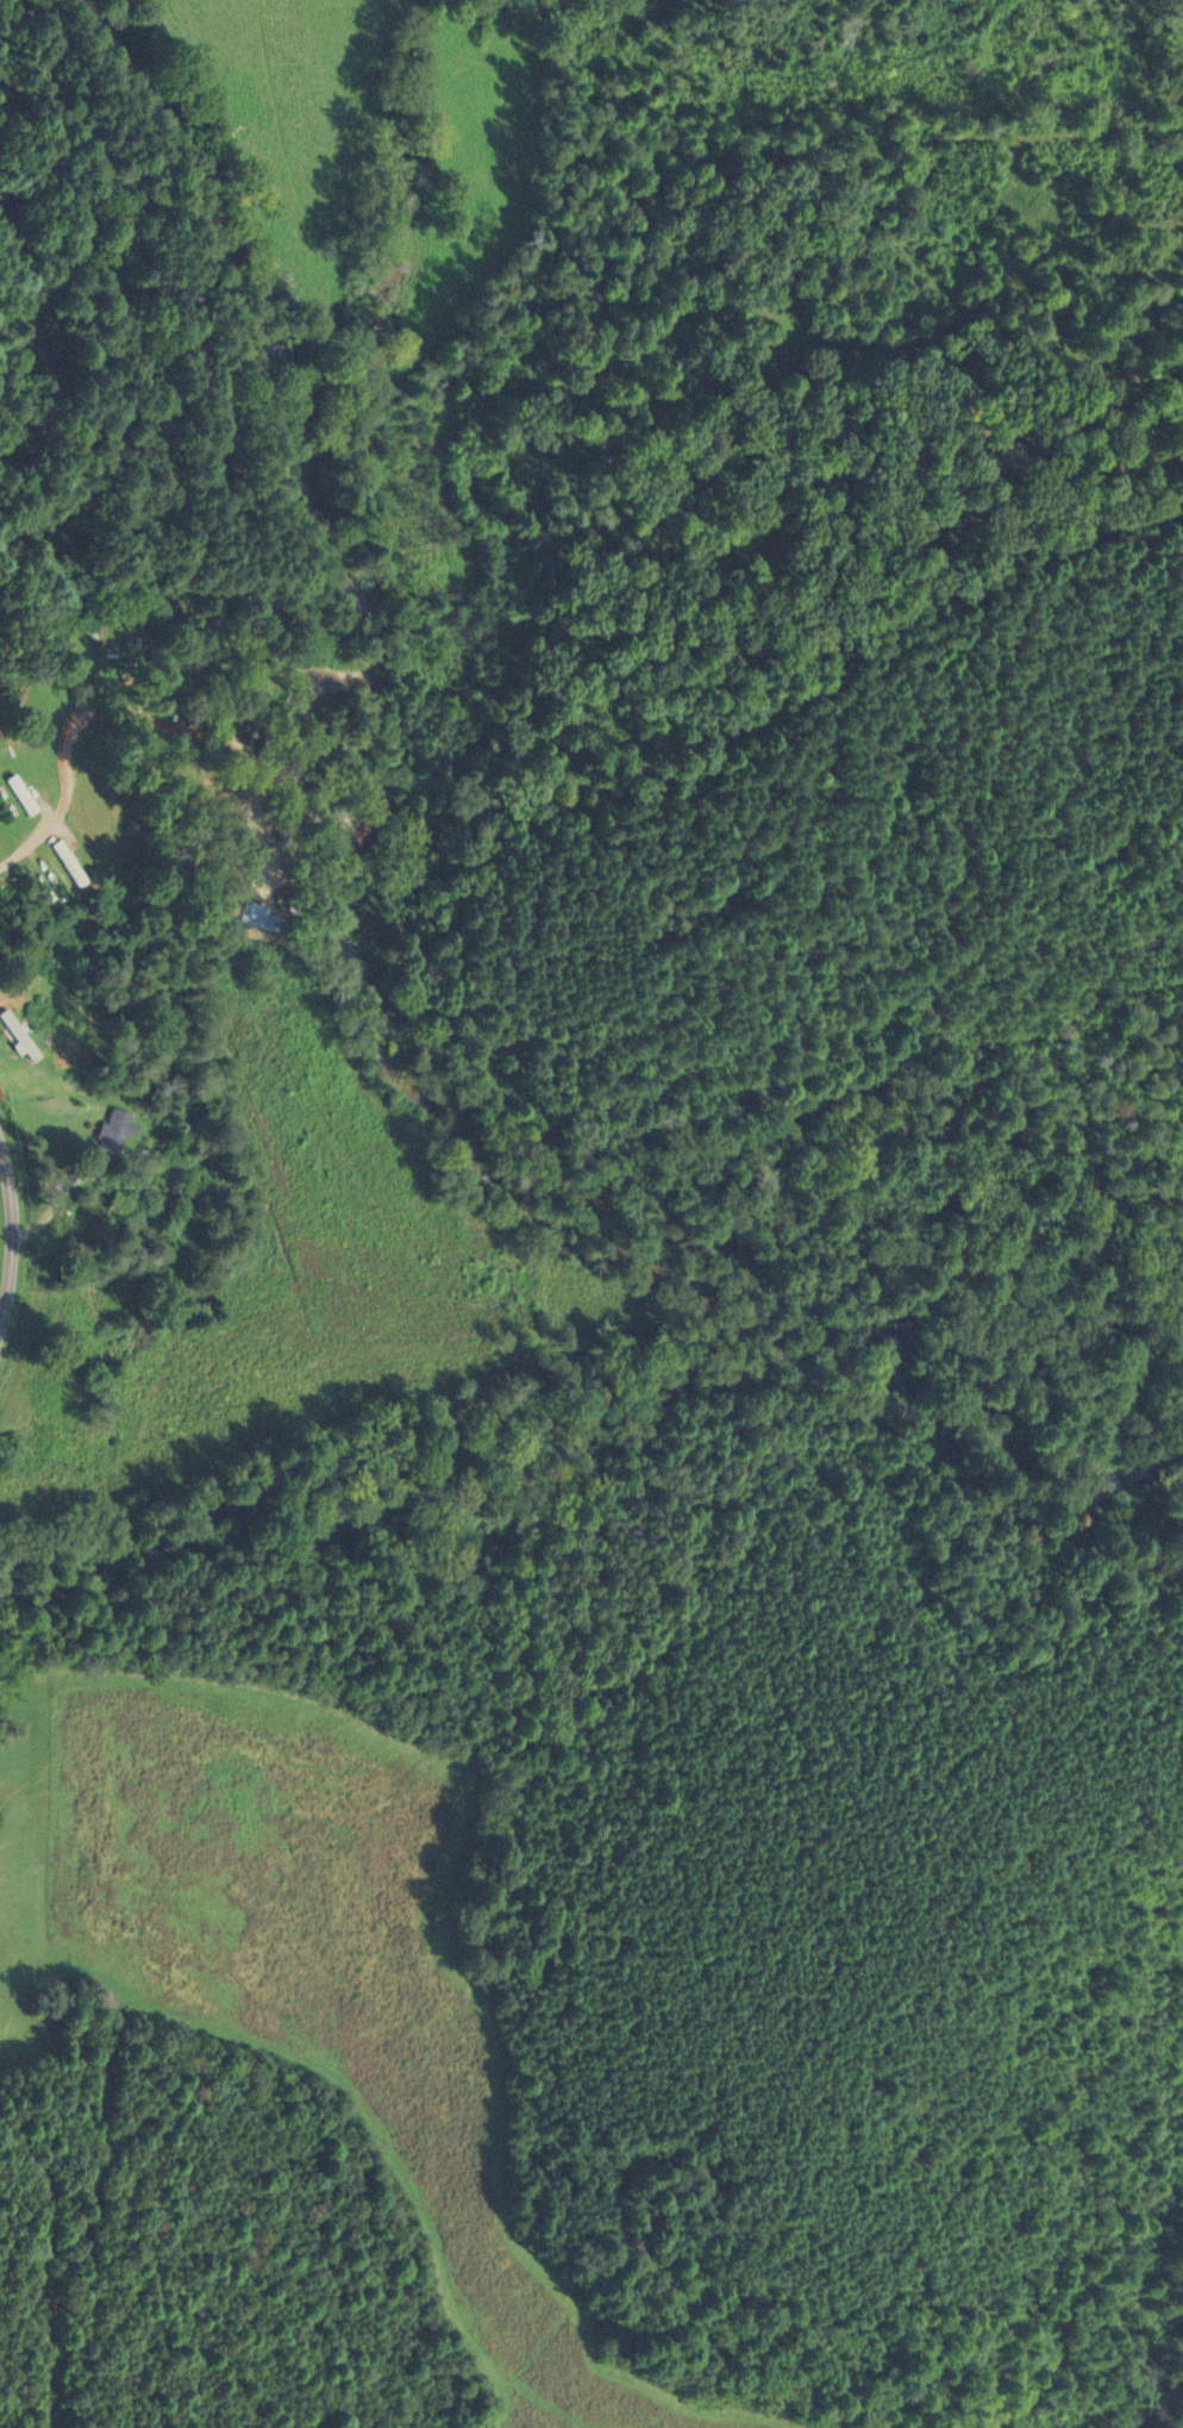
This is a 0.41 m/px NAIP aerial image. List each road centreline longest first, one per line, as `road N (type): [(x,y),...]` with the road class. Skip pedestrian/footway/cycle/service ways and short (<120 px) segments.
road 1 (tertiary): [(0,1313),(8,1265),(0,1167)]

